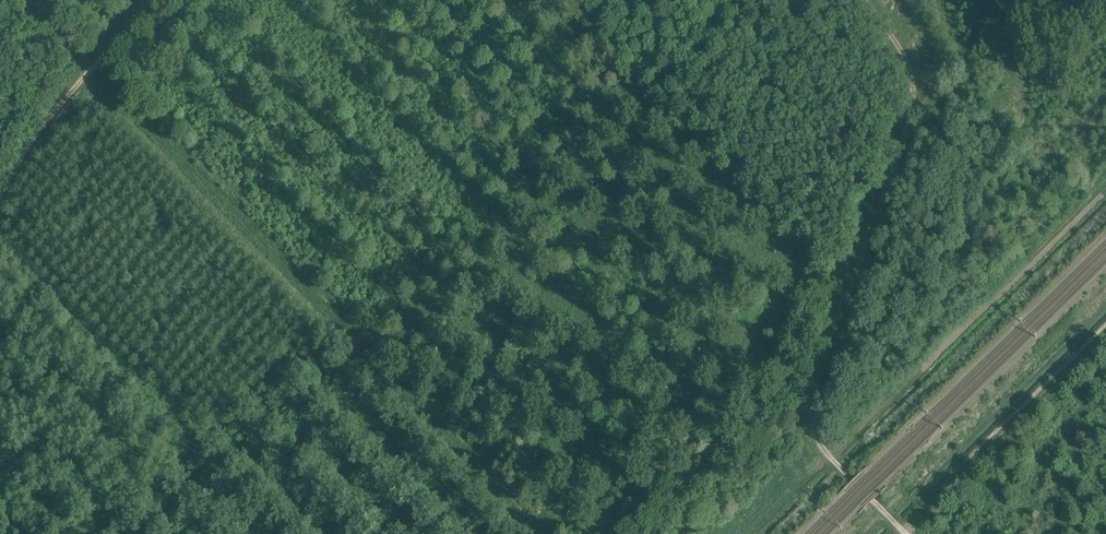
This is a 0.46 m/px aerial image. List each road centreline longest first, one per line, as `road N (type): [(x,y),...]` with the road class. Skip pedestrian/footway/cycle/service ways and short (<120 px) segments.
road 1 (track): [(858,0),(908,67),(910,126),(812,416),(830,457),(907,533)]
road 2 (track): [(749,533),(1105,187)]
road 3 (track): [(776,533),(1105,212)]
road 4 (track): [(1105,296),(862,533)]
road 5 (track): [(1105,329),(898,533)]
road 6 (track): [(0,190),(74,87),(156,0)]

